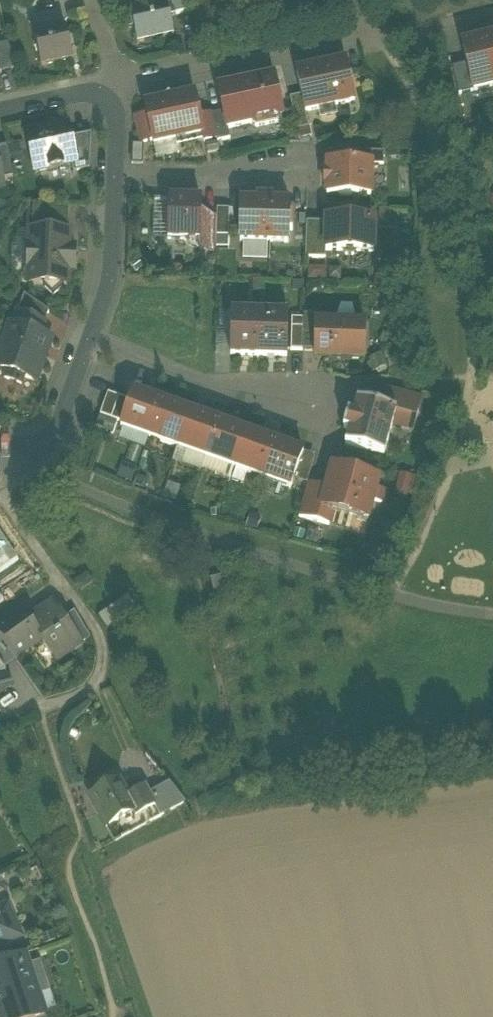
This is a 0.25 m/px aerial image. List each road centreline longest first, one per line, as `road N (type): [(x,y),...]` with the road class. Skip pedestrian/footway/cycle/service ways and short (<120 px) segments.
road 1 (residential): [(0,498),(107,642),(101,684),(40,710),(80,836)]
road 2 (residential): [(89,346),(319,426)]
road 3 (track): [(80,836),(139,1016)]
road 4 (residential): [(112,181),(297,184)]
road 5 (residential): [(112,181),(111,282),(89,346)]
road 6 (residential): [(89,346),(24,457)]

